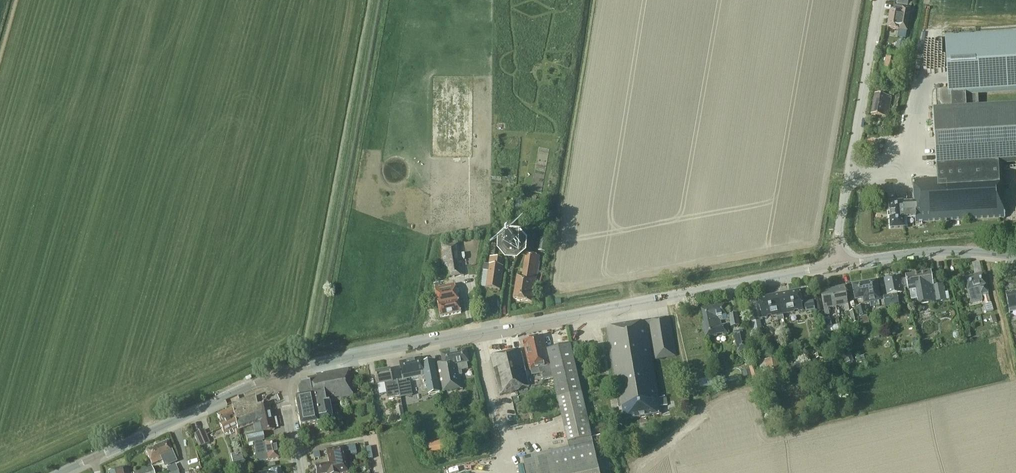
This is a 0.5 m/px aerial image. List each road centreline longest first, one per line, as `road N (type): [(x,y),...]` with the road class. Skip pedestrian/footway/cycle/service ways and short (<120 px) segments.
road 1 (tertiary): [(279,373),(836,264)]
road 2 (track): [(310,363),(374,0)]
road 3 (unclassified): [(836,264),(878,0)]
road 4 (tertiary): [(94,457),(279,373)]
road 5 (tertiary): [(836,264),(942,251),(1015,255)]

